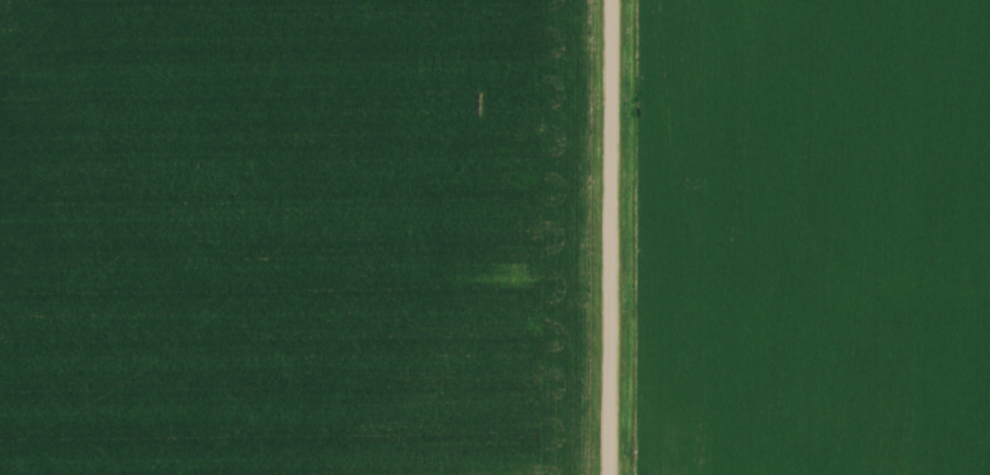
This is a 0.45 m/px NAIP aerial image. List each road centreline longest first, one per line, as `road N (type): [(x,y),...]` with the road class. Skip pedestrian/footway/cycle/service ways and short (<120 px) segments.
road 1 (residential): [(606,474),(608,0)]

